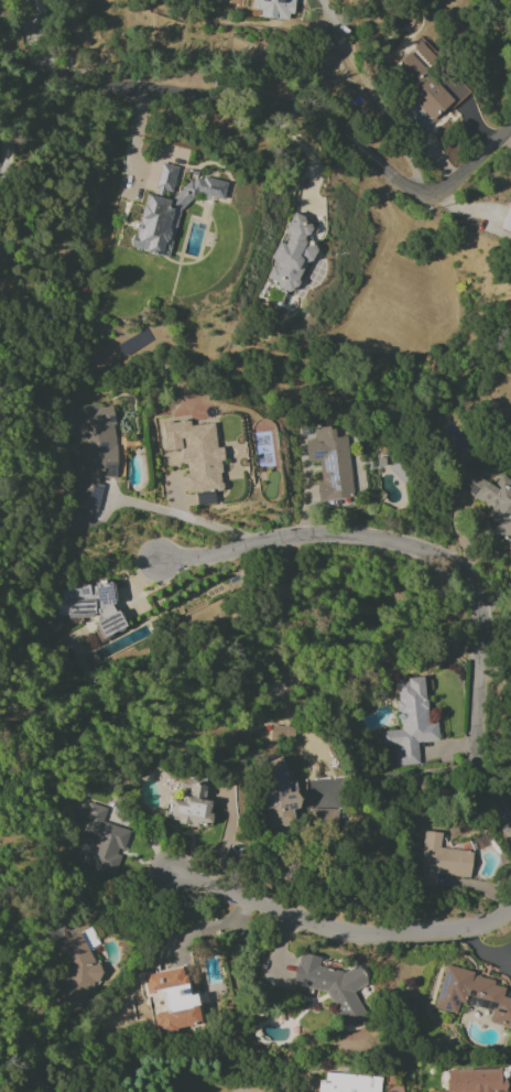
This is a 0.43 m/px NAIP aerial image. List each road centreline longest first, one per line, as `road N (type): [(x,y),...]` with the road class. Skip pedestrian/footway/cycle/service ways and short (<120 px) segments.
road 1 (residential): [(159,562),(294,537),(368,536),(467,566),(488,656),(477,755),(510,814)]
road 2 (residential): [(10,65),(84,83),(290,107),(423,192),(442,190),(510,126)]
road 3 (residential): [(510,909),(491,928),(382,938),(174,882)]
road 4 (residential): [(112,497),(257,545)]

